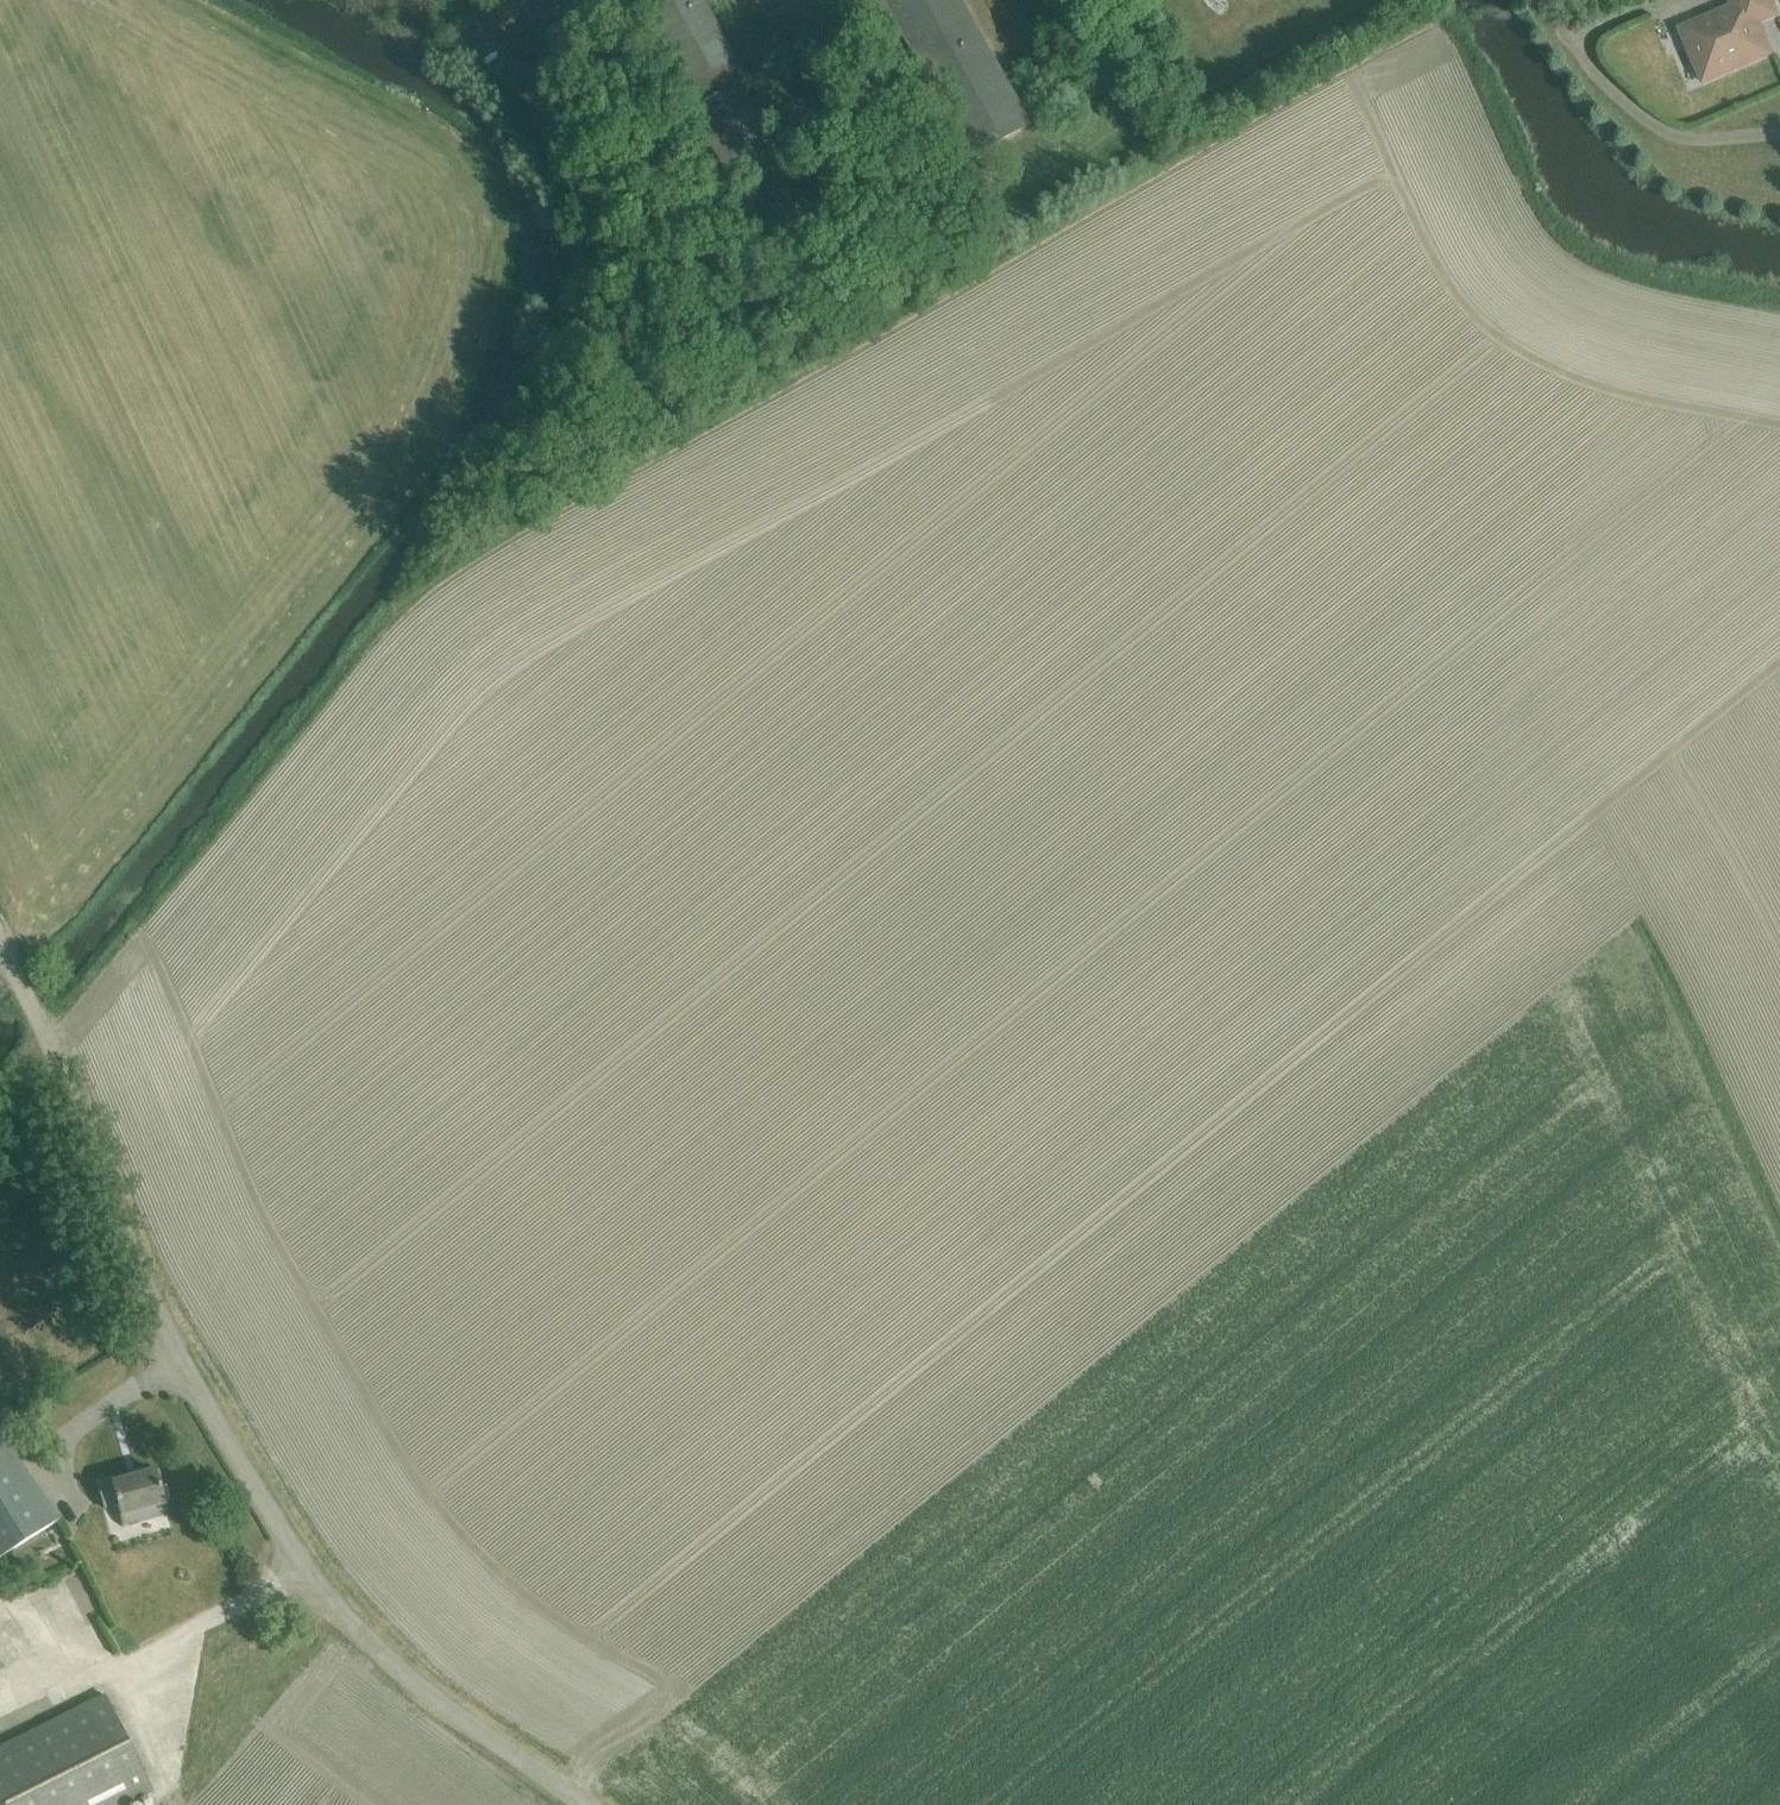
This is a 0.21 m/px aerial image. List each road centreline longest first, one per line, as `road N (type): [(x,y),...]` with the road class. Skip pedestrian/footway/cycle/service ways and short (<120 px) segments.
road 1 (unclassified): [(580,1804),(400,1672),(308,1581),(196,1391),(0,944)]

